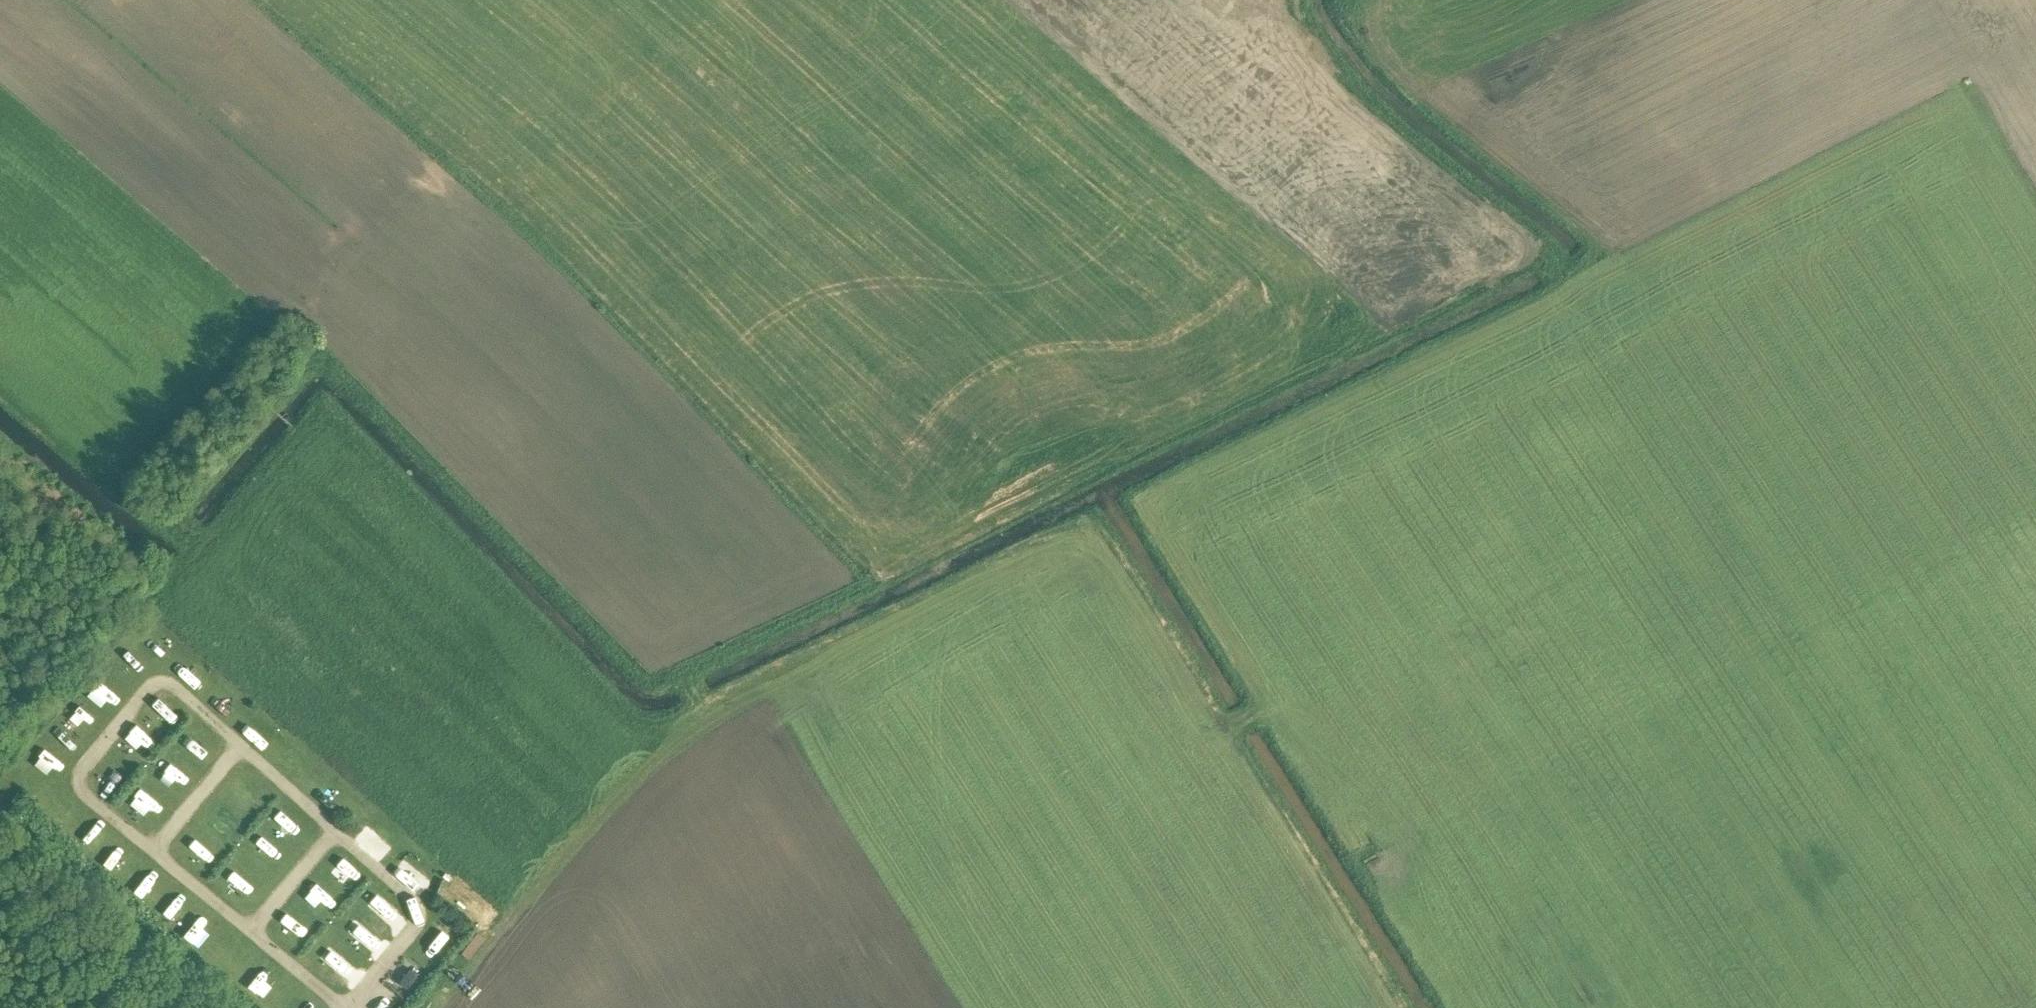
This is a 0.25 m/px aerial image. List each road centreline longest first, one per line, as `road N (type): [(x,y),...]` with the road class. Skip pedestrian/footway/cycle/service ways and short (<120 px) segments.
road 1 (track): [(348,1007),(419,924),(415,899),(171,686),(152,687),(82,772),(80,787),(251,931)]
road 2 (unclassified): [(182,1007),(0,856)]
road 3 (track): [(242,748),(153,851)]
road 4 (track): [(337,831),(251,931)]
road 5 (track): [(251,931),(346,1007)]

